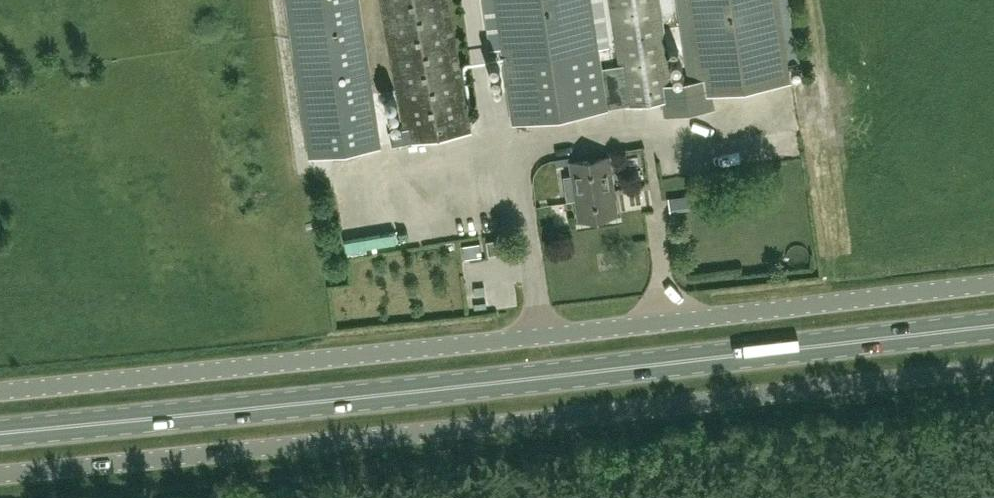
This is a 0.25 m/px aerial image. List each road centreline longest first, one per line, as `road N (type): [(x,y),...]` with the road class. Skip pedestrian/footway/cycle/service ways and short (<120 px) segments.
road 1 (primary): [(993,324),(0,432)]
road 2 (unclassified): [(993,368),(0,476)]
road 3 (unclassified): [(0,391),(993,284)]

